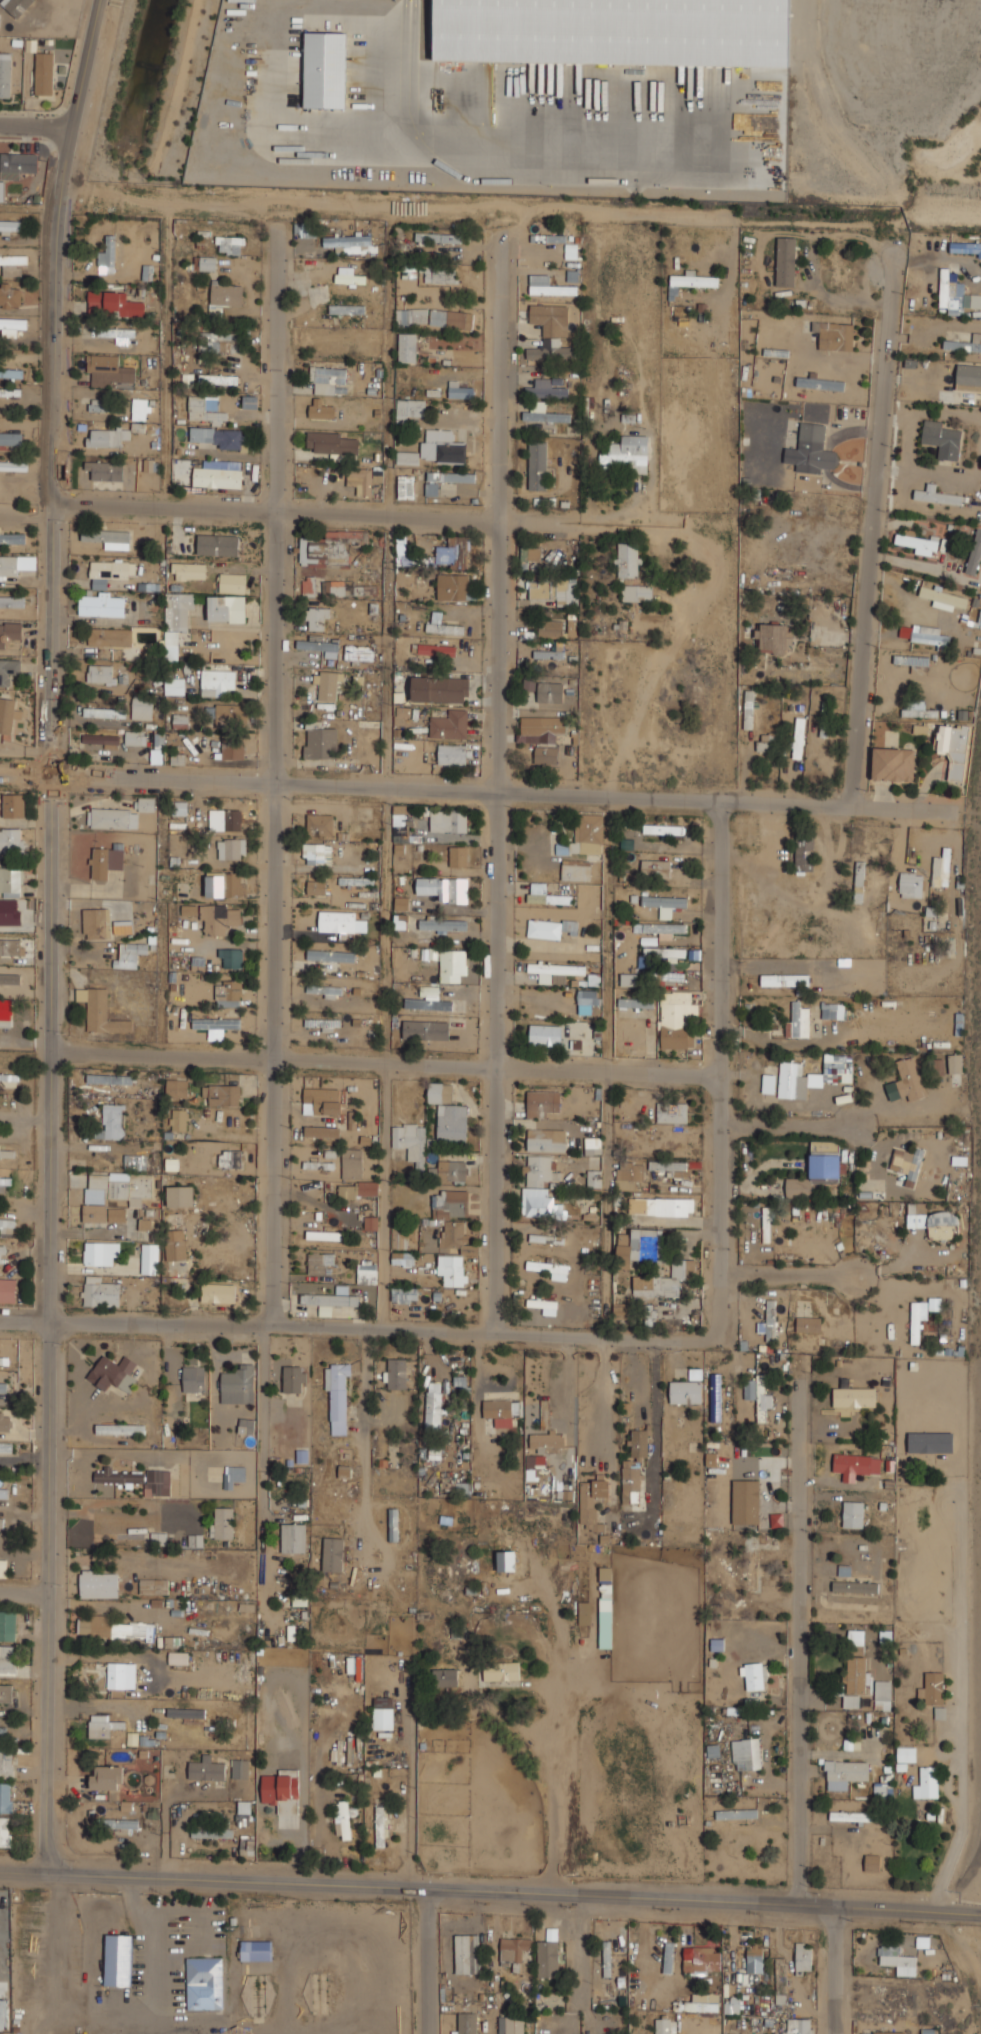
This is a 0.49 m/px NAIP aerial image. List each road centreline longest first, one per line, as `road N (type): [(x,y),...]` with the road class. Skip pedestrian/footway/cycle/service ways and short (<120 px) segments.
road 1 (residential): [(46,1874),(46,1048),(59,233),(70,127),(100,0)]
road 2 (residential): [(278,224),(275,1325)]
road 3 (residential): [(505,240),(497,1333)]
road 4 (tertiary): [(46,1874),(980,1914)]
road 5 (residential): [(0,774),(928,807)]
road 6 (residential): [(0,508),(723,519)]
road 7 (residential): [(0,1048),(720,1076)]
road 8 (residential): [(0,1320),(714,1339)]
road 9 (residential): [(804,1905),(804,1354)]
road 10 (residential): [(893,257),(855,805)]
road 11 (residential): [(721,801),(722,1320),(714,1339)]
road 12 (residential): [(936,1911),(963,1820),(962,1498)]
road 13 (residential): [(0,1589),(225,1591)]
road 14 (residential): [(720,1129),(880,1129)]
road 15 (residential): [(722,1274),(880,1276)]
road 16 (residential): [(432,1887),(432,2033)]
road 17 (residential): [(829,1906),(830,2033)]

